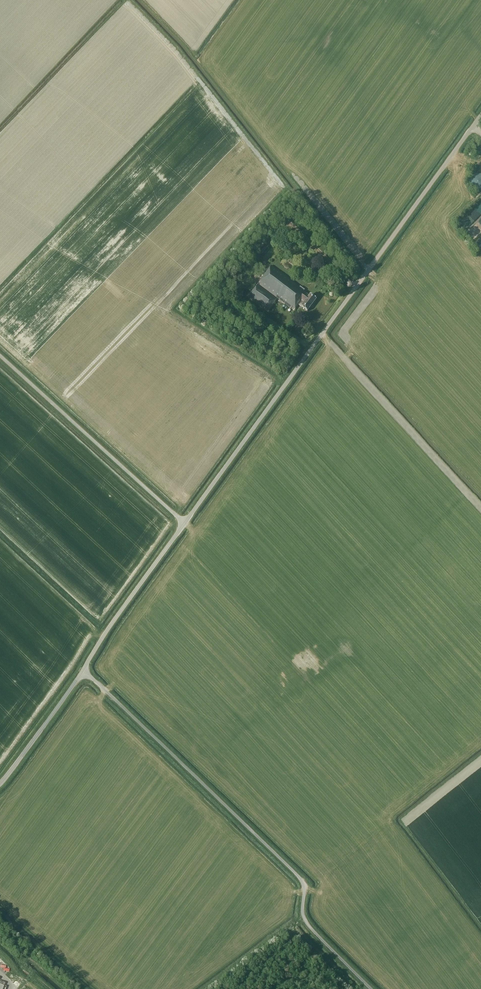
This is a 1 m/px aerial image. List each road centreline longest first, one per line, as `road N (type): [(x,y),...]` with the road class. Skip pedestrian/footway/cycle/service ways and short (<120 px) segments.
road 1 (unclassified): [(83,671),(480,114)]
road 2 (unclassified): [(371,988),(305,922),(301,879),(83,671)]
road 3 (track): [(322,333),(342,362),(448,219)]
road 4 (track): [(369,268),(263,135)]
road 5 (unclassified): [(83,671),(0,784)]

